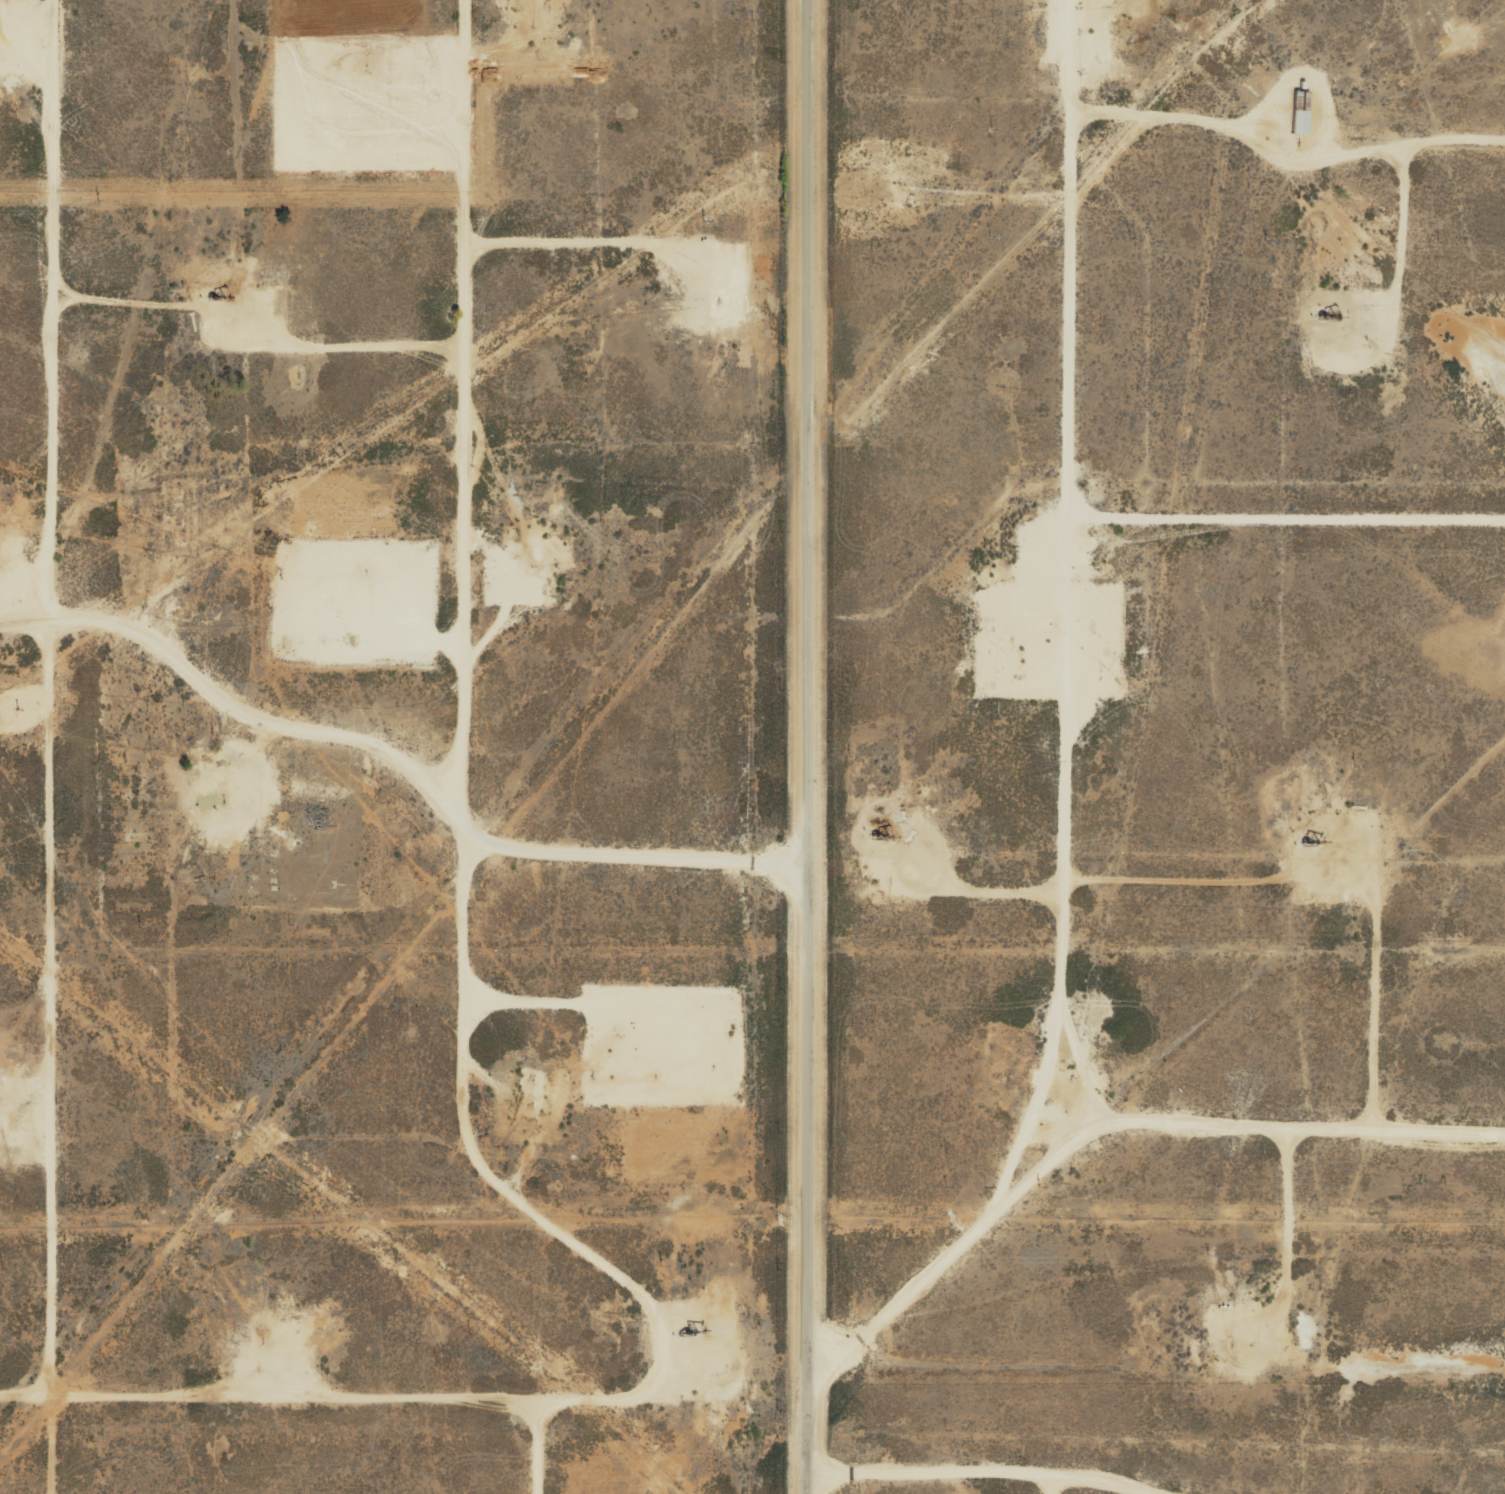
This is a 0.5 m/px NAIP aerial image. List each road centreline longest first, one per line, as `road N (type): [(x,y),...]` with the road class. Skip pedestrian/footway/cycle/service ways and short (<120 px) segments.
road 1 (track): [(1069,0),(1064,532),(1073,1108),(881,1306),(663,1493)]
road 2 (track): [(774,1393),(648,1286),(556,1235),(485,1148),(474,0)]
road 3 (track): [(61,0),(55,623),(24,1146),(41,1493)]
road 4 (residential): [(805,1493),(808,0)]
road 5 (track): [(805,868),(481,822),(374,736),(222,690),(126,629),(0,625)]
road 6 (track): [(1504,521),(1064,532)]
road 7 (track): [(1069,84),(1408,142),(1504,139)]
road 8 (track): [(1504,1117),(1073,1108)]
road 9 (track): [(1109,1493),(805,1474)]
road 10 (track): [(476,239),(666,239),(701,273)]
road 11 (track): [(477,341),(303,345),(242,334)]
road 12 (track): [(1367,349),(1399,313),(1408,142)]

